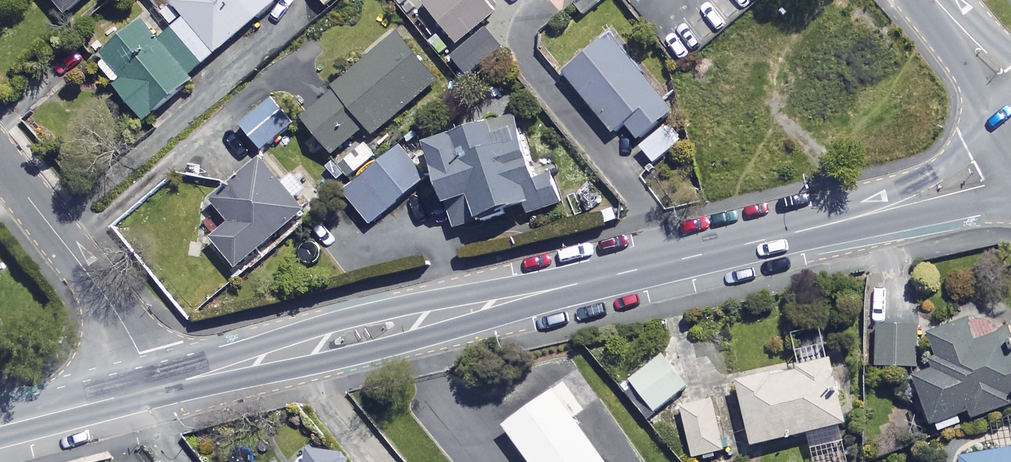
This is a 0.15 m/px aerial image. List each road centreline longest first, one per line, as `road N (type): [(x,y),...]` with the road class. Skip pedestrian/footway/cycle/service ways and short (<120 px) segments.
road 1 (tertiary): [(998,171),(812,228),(156,388)]
road 2 (residential): [(156,388),(118,316),(0,162)]
road 3 (tertiary): [(156,388),(0,426)]

